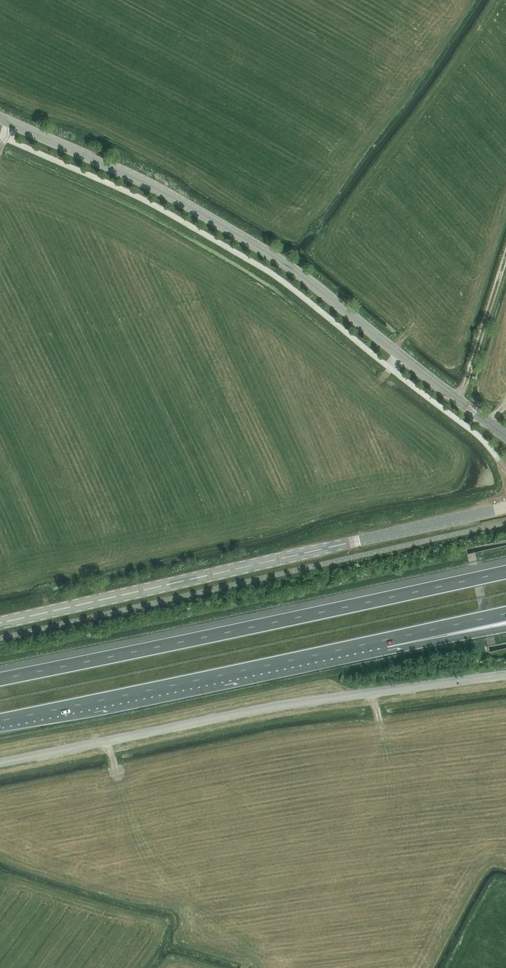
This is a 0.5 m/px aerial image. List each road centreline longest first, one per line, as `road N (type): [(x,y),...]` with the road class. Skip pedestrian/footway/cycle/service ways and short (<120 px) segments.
road 1 (tertiary): [(505,436),(250,243),(144,182),(0,119)]
road 2 (tertiary): [(0,623),(505,506)]
road 3 (motorway): [(505,572),(0,678)]
road 4 (unclassified): [(0,762),(301,702),(505,675)]
road 5 (motorway): [(0,720),(327,653)]
road 6 (motorway): [(327,653),(505,613)]
road 7 (motorway): [(327,653),(505,629)]

